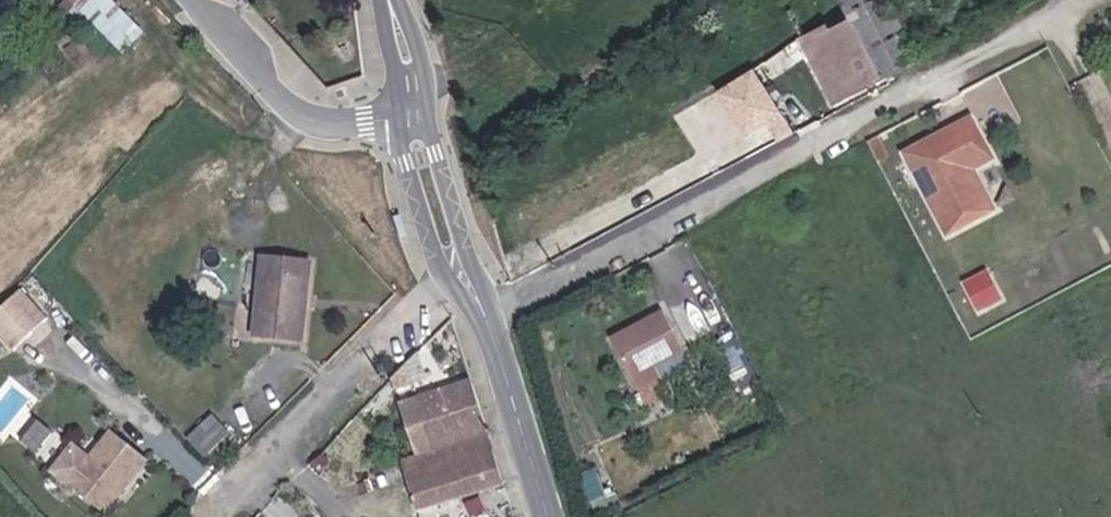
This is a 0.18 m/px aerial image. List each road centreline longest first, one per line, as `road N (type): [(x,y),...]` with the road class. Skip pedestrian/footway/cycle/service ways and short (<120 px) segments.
road 1 (unclassified): [(487,314),(1062,15)]
road 2 (residential): [(412,119),(331,125),(306,118),(190,0)]
road 3 (tertiary): [(487,314),(550,516)]
road 4 (tertiary): [(412,119),(437,216),(460,273),(487,314)]
road 5 (tertiary): [(389,0),(406,57),(412,119)]

